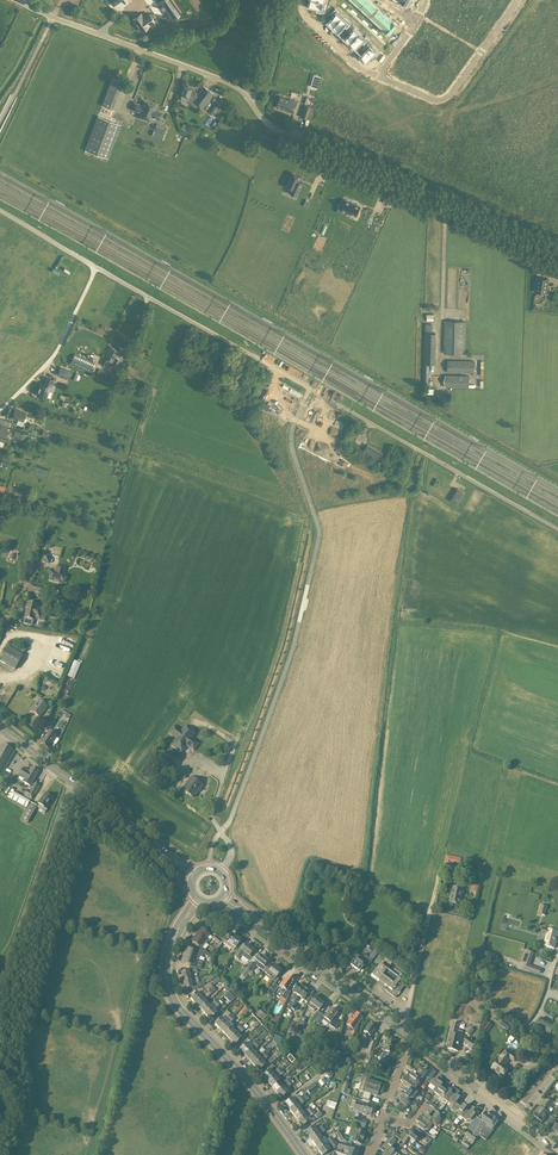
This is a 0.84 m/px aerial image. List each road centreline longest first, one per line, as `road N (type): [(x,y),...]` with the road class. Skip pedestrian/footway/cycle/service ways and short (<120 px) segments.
road 1 (unclassified): [(557,530),(0,211)]
road 2 (unclassified): [(557,251),(274,127),(230,84),(99,34)]
road 3 (primary): [(418,1043),(223,895)]
road 4 (unclassified): [(0,977),(71,779)]
road 5 (secondary): [(233,1066),(169,986),(172,941),(199,898)]
road 6 (residential): [(377,76),(433,100),(447,98),(519,0)]
road 7 (track): [(0,412),(57,351),(97,268)]
road 8 (primary): [(197,875),(71,779)]
road 9 (unclassified): [(221,872),(231,850),(212,811),(235,744)]
road 10 (primary): [(513,1116),(418,1043)]

